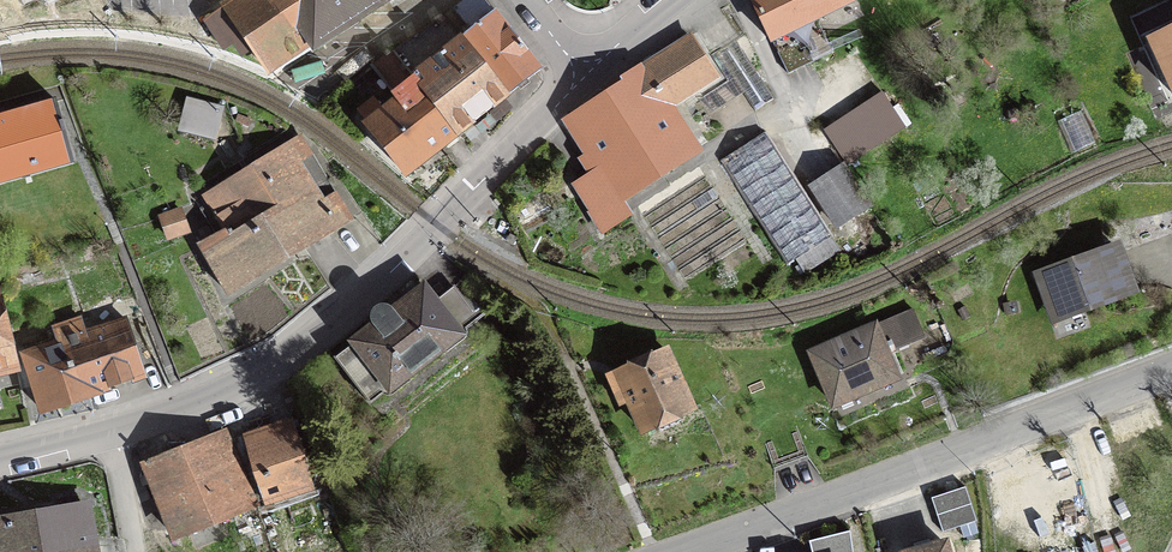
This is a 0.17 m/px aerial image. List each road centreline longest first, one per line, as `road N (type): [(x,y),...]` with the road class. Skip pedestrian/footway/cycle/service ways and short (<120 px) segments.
road 1 (residential): [(584,75),(427,236),(318,338),(278,364),(178,414),(0,457)]
road 2 (residential): [(696,551),(1171,376)]
road 3 (residential): [(680,0),(584,75)]

